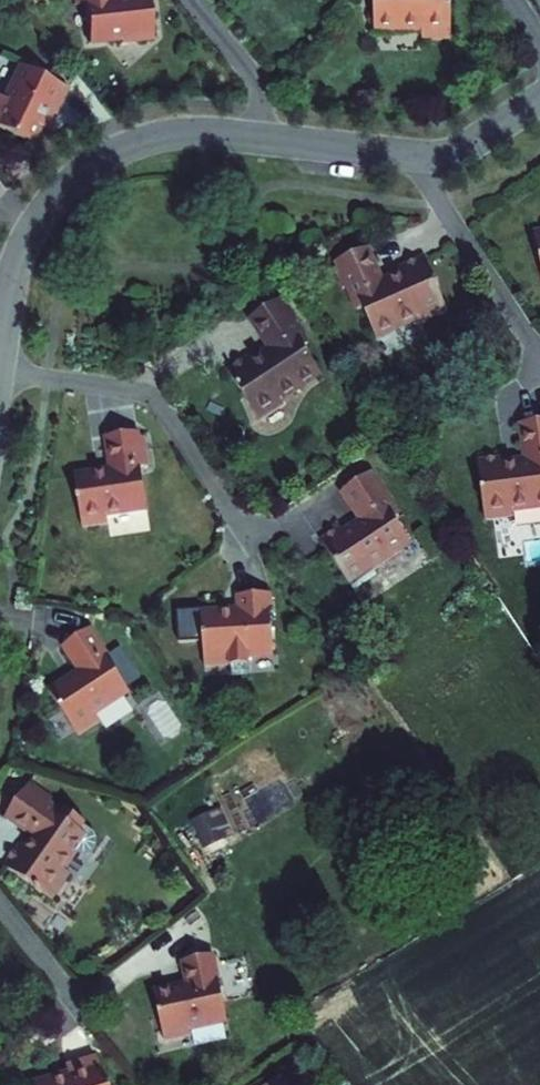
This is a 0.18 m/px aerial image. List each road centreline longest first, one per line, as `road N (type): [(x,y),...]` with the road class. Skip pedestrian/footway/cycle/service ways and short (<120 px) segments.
road 1 (residential): [(0,366),(32,222),(77,171),(117,148),(184,131),(436,155),(469,145),(539,98)]

